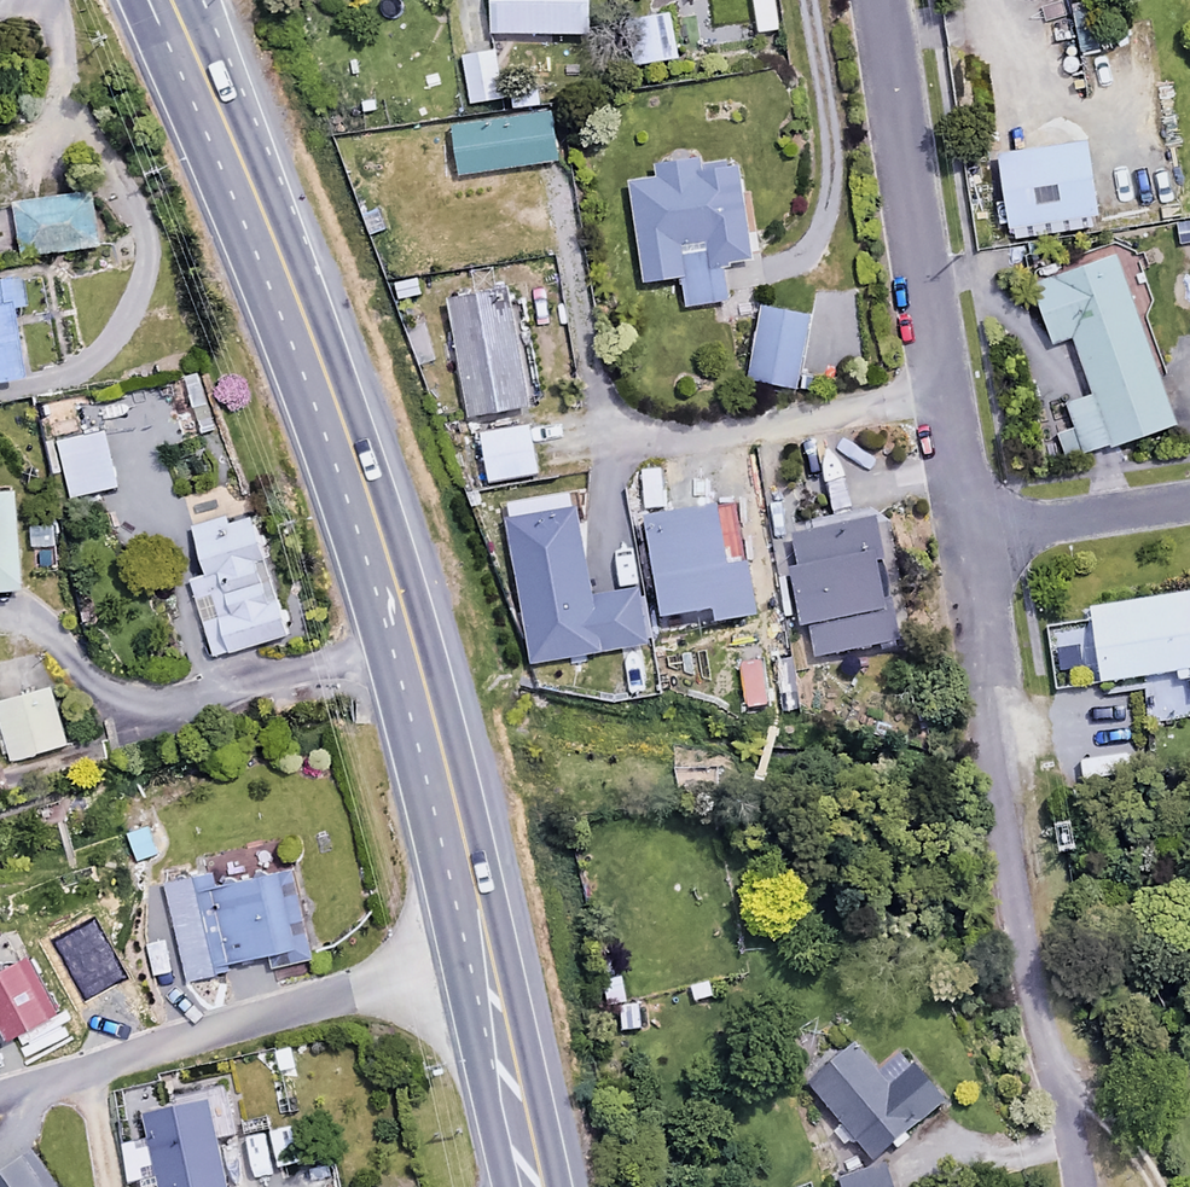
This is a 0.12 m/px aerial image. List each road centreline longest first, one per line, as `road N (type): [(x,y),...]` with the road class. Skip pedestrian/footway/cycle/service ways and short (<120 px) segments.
road 1 (trunk): [(173,0),(332,388),(390,565),(466,847),(541,1186)]
road 2 (residential): [(966,531),(1024,842),(1073,1186)]
road 3 (residential): [(887,0),(966,531)]
road 4 (residential): [(966,531),(1189,499)]

